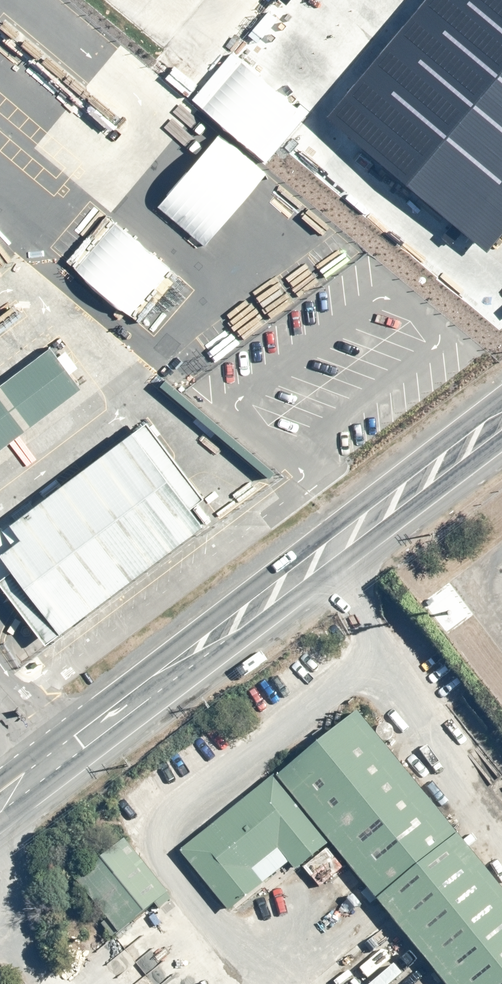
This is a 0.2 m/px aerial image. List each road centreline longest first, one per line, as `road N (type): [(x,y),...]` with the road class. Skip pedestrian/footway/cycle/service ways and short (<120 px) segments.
road 1 (secondary): [(501,446),(0,823)]
road 2 (secondary): [(0,769),(501,396)]

